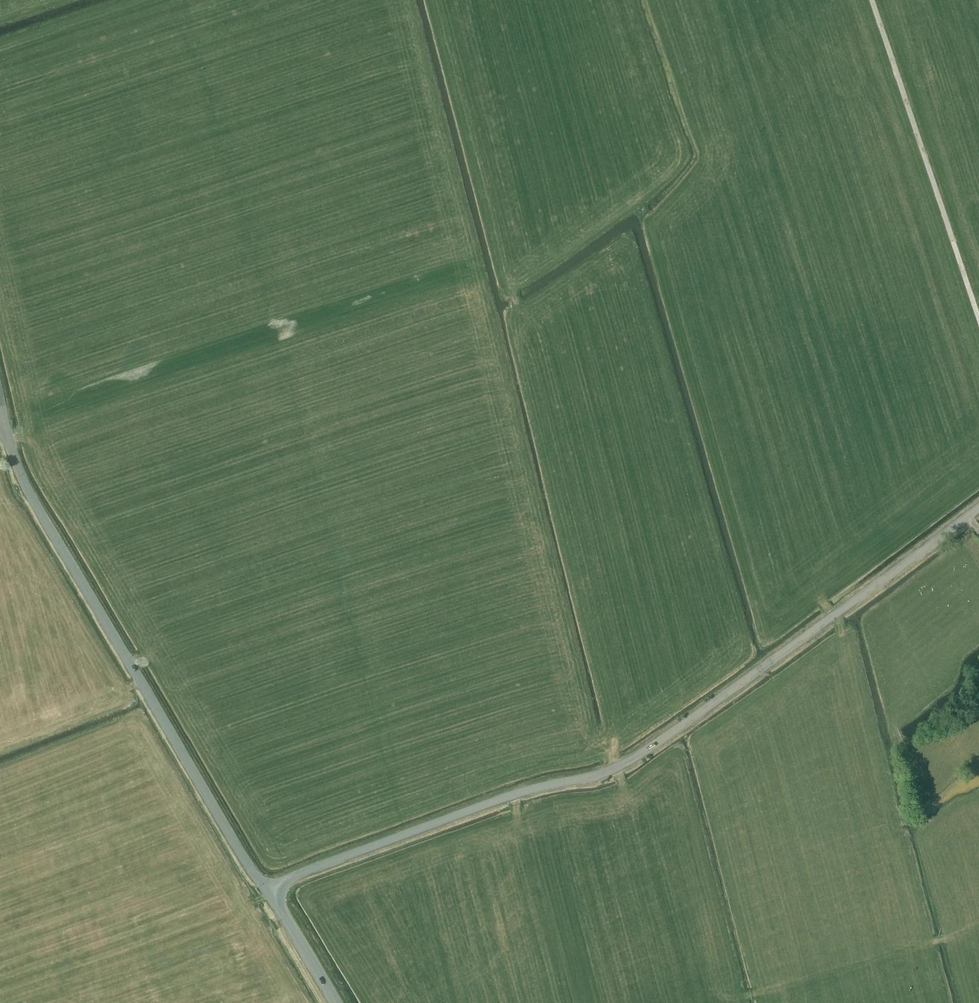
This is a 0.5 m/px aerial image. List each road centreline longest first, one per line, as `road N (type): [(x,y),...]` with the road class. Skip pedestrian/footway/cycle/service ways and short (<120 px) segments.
road 1 (unclassified): [(266,887),(531,788),(613,768),(978,507)]
road 2 (tertiary): [(266,887),(28,489),(2,424)]
road 3 (tertiary): [(334,1002),(266,887)]

